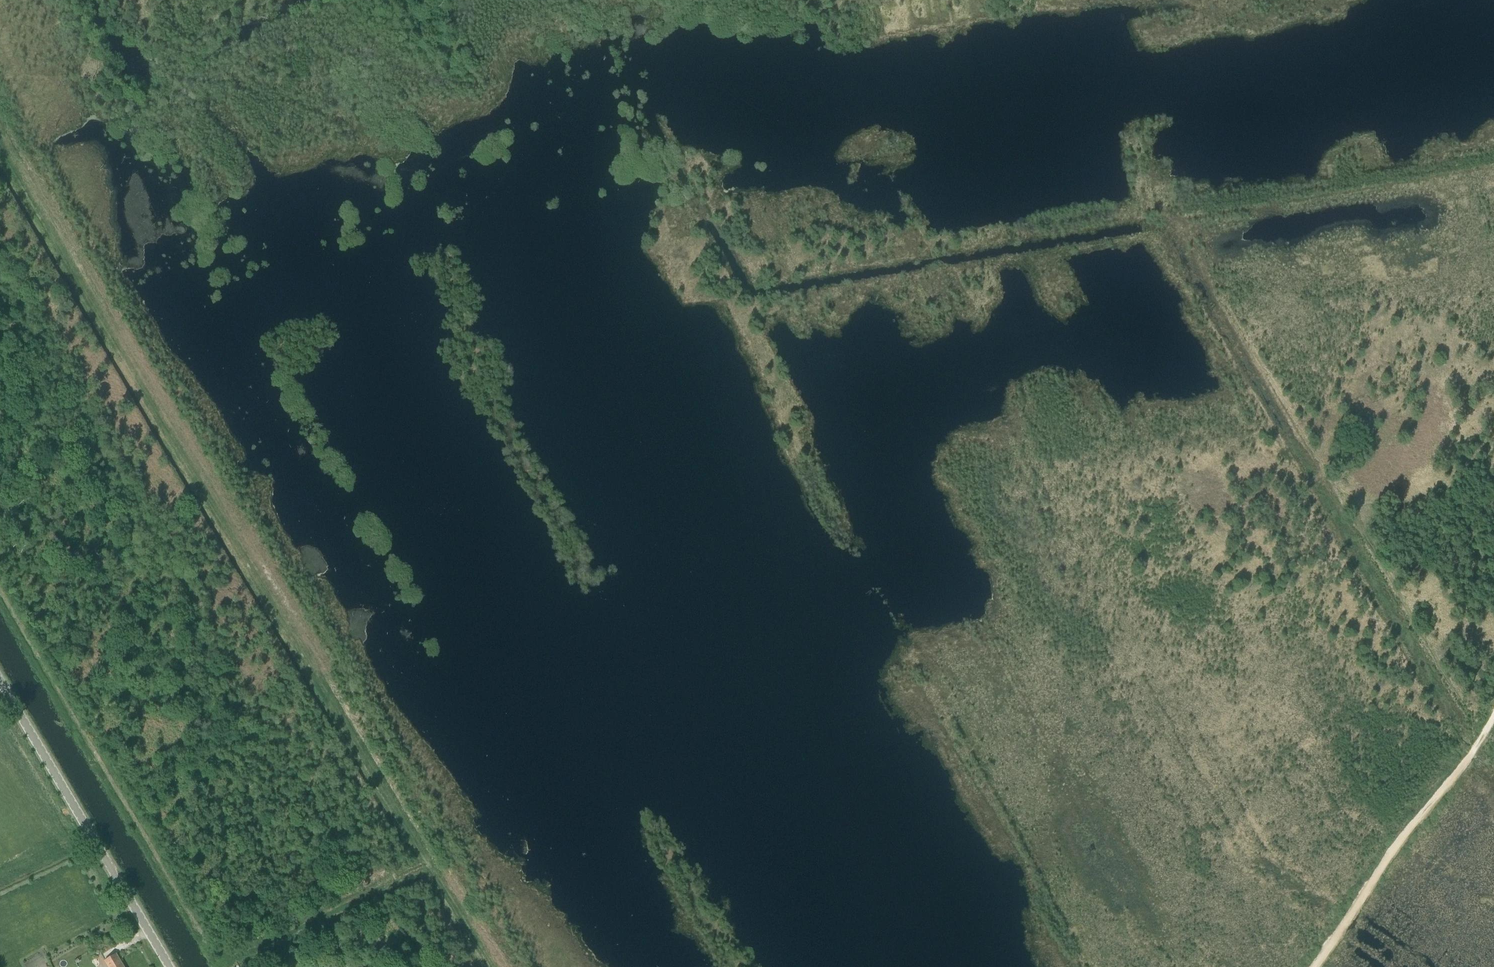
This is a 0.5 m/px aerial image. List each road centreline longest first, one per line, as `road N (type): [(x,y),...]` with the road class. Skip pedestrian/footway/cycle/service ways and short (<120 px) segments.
road 1 (tertiary): [(167,966),(0,685)]
road 2 (track): [(1493,710),(1316,966)]

